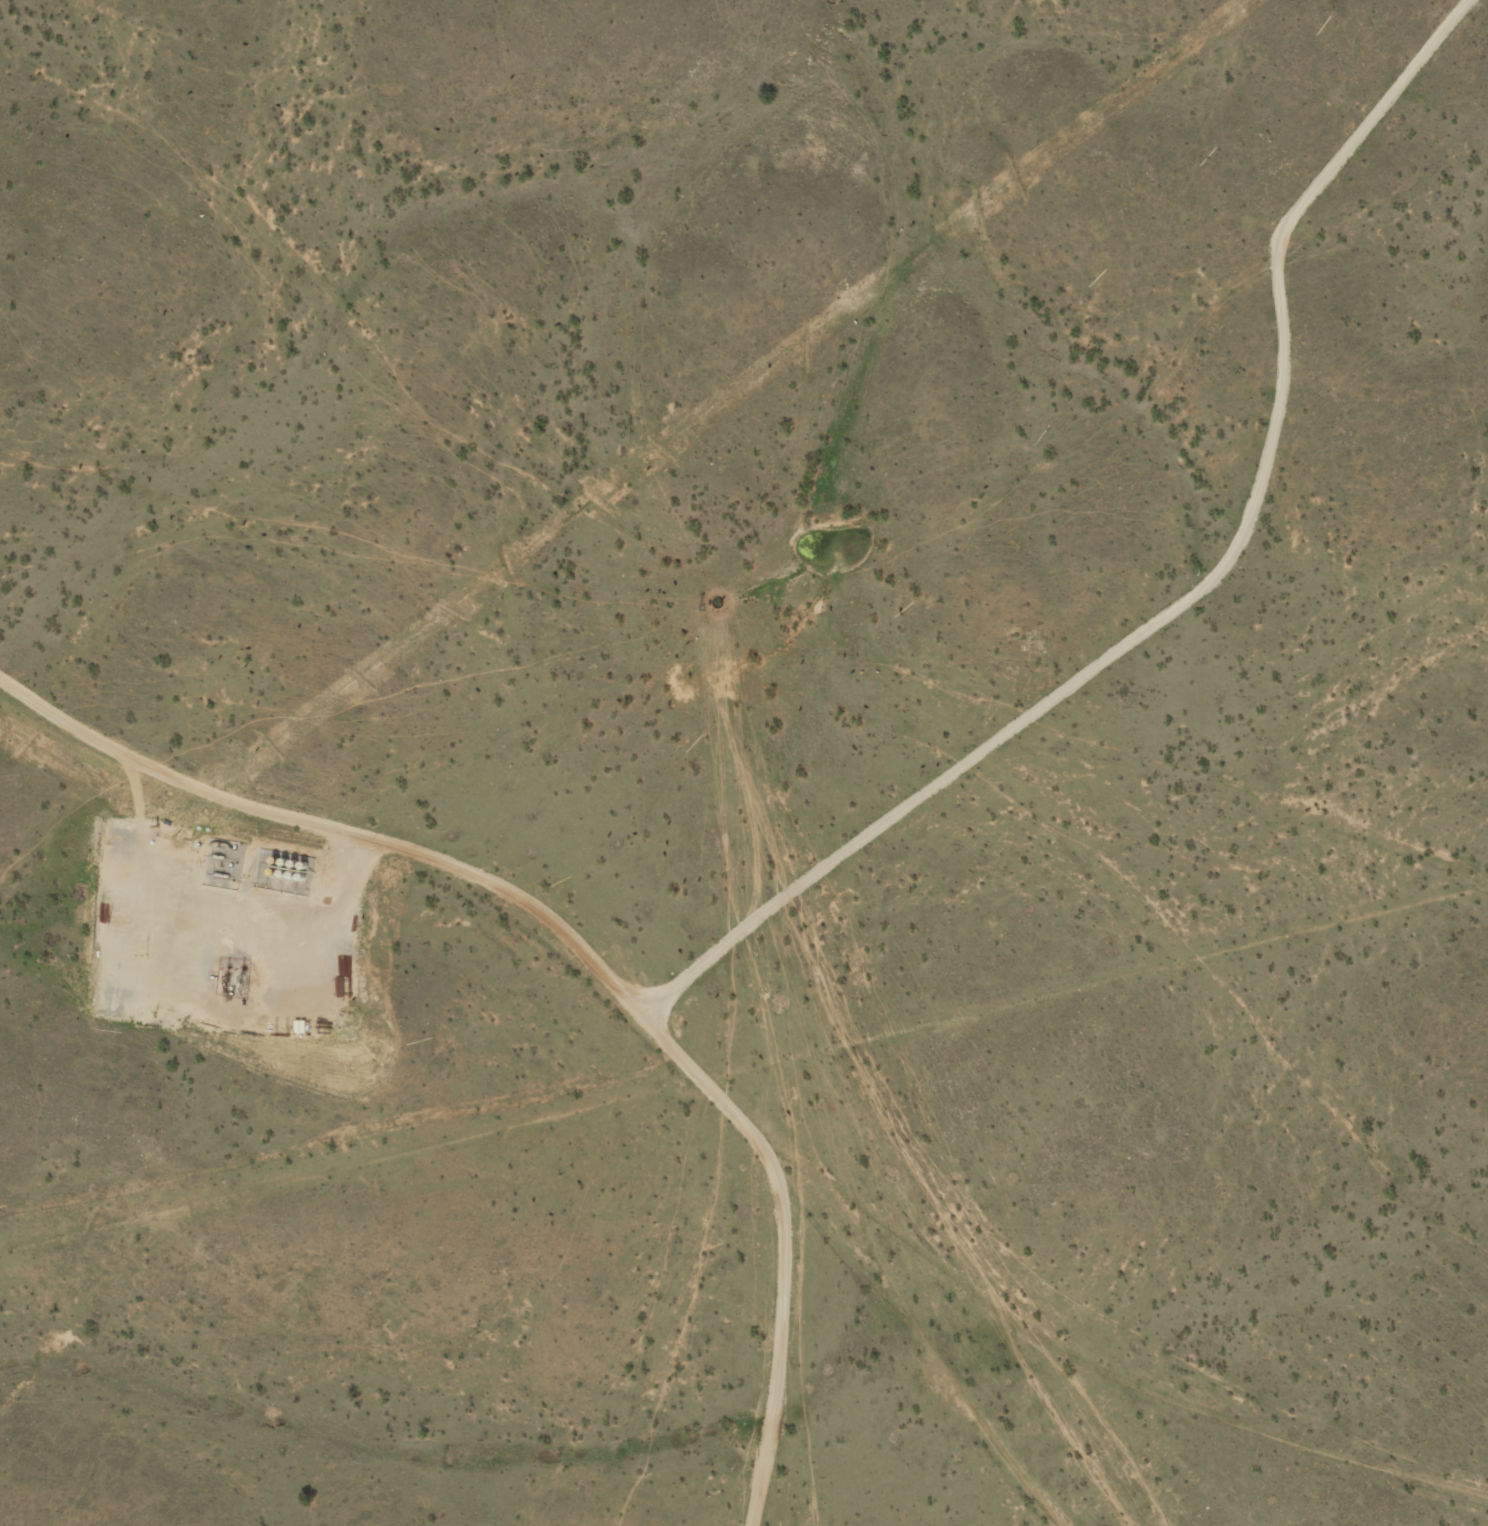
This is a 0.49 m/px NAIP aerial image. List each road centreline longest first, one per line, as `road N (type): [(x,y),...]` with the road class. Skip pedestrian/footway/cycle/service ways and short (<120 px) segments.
road 1 (residential): [(1011,1525),(581,1012),(510,950),(442,897),(334,840),(160,791),(0,698)]
road 2 (residential): [(738,1204),(1161,1302),(1487,1483)]

